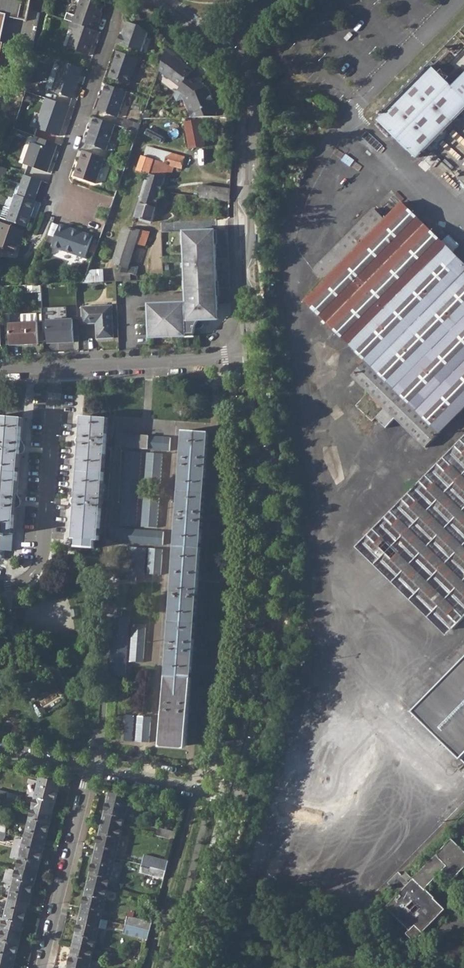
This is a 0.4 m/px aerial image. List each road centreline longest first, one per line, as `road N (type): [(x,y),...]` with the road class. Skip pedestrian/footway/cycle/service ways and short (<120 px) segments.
road 1 (residential): [(230,798),(263,672),(273,562),(254,359)]
road 2 (residential): [(254,359),(247,96),(226,44)]
road 3 (residential): [(0,585),(27,576),(44,542),(56,368)]
road 4 (residential): [(40,967),(89,767)]
road 5 (residential): [(254,359),(56,368)]
road 6 (residential): [(186,967),(230,798)]
road 7 (residential): [(89,767),(230,798)]

